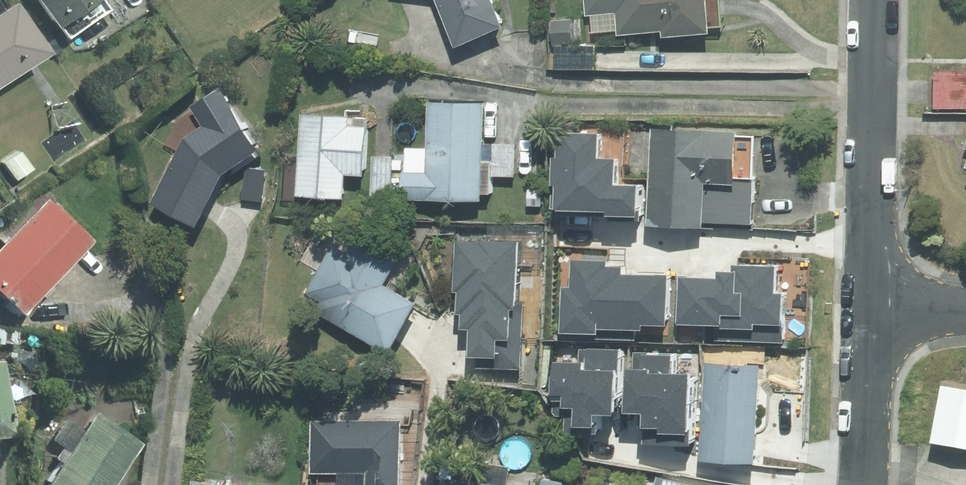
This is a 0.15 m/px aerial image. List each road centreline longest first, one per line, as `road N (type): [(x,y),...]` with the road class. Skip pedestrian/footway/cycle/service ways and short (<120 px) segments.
road 1 (residential): [(875,0),(868,309)]
road 2 (residential): [(868,309),(862,484)]

